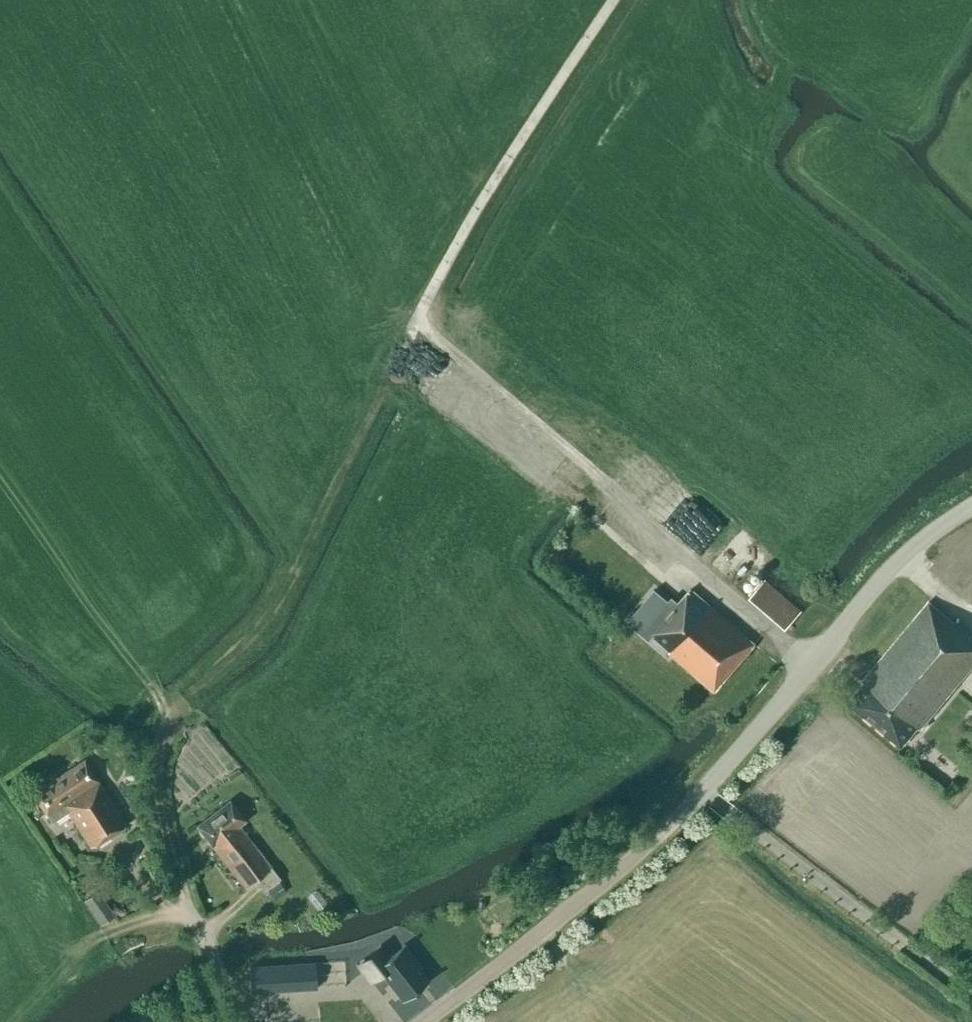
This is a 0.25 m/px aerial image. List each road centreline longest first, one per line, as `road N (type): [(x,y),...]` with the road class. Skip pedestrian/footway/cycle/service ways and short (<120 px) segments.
road 1 (track): [(814,661),(418,323),(611,0)]
road 2 (tertiary): [(420,1021),(703,791),(905,554),(971,505)]
road 3 (track): [(169,720),(282,594),(418,323)]
road 4 (track): [(245,1021),(168,847),(159,783),(169,720),(157,694)]

